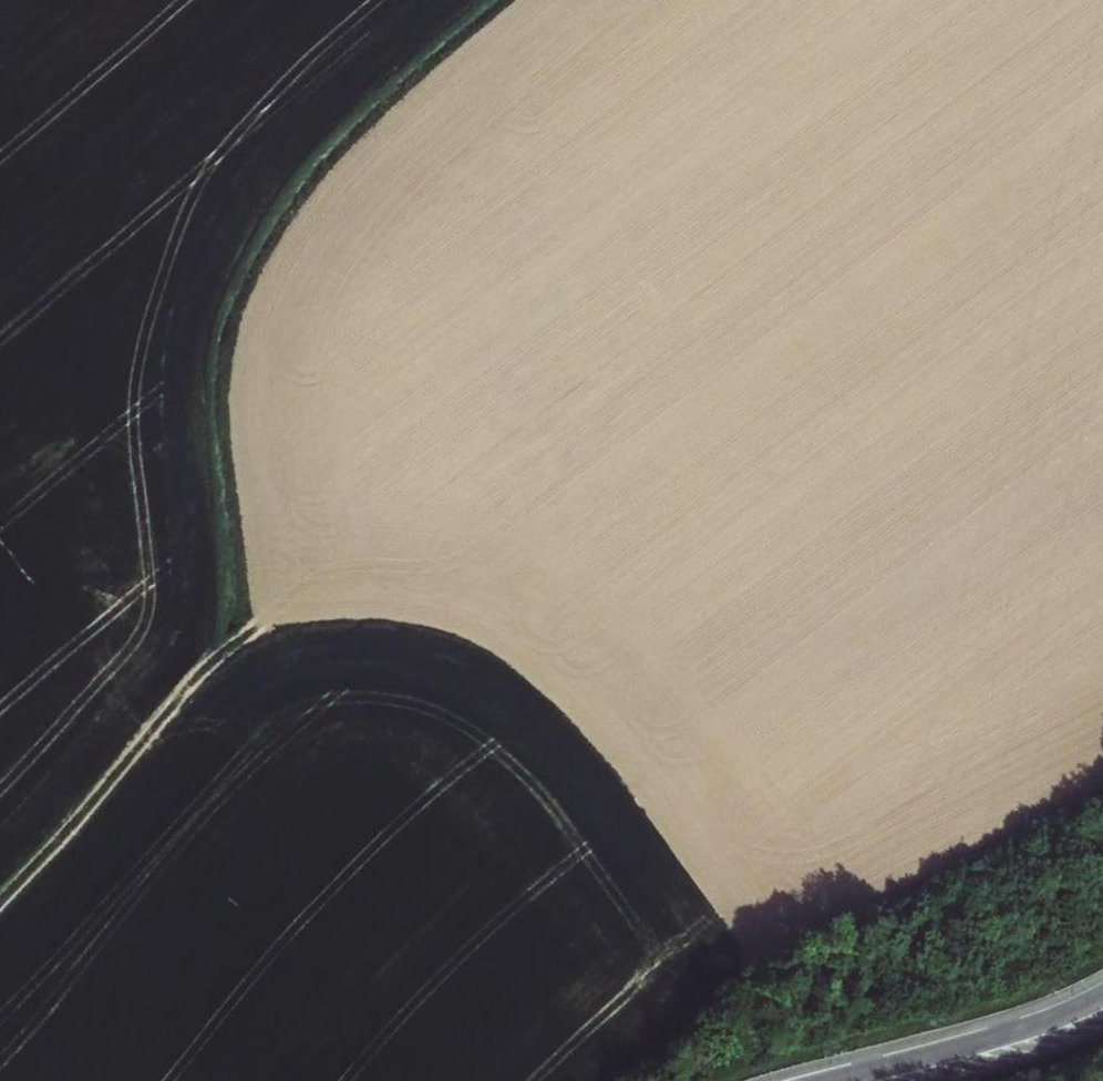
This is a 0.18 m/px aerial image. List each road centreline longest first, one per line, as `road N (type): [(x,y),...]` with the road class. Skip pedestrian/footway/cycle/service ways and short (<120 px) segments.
road 1 (track): [(194,639),(209,669),(0,895)]
road 2 (trunk): [(1102,1005),(1007,1045),(864,1080)]

